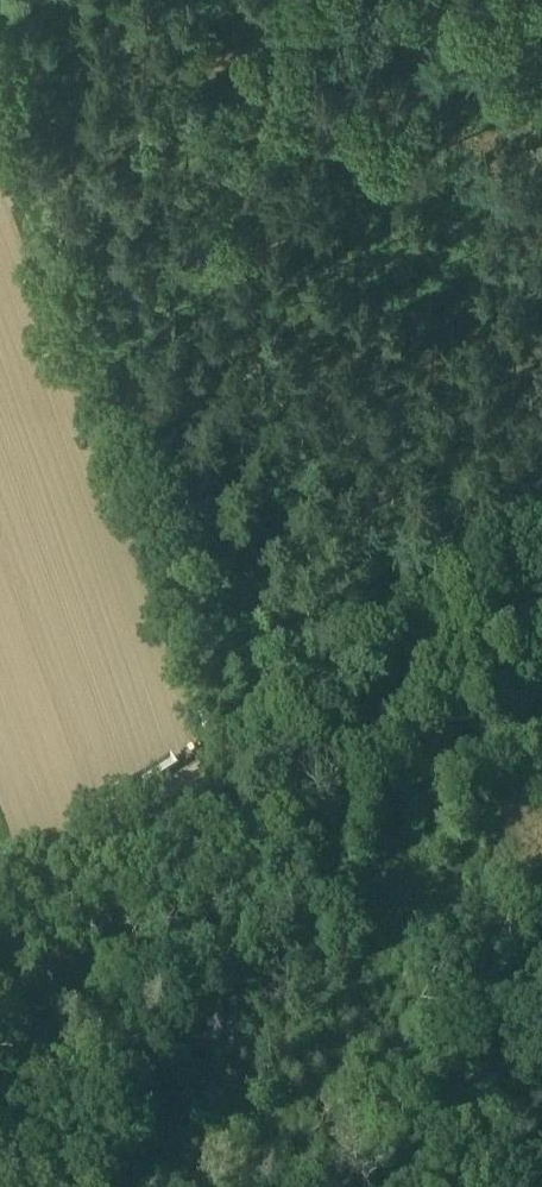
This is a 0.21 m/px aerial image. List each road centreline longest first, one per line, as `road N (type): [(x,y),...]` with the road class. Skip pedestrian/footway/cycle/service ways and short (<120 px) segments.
road 1 (track): [(541,516),(210,763),(121,822),(0,883)]
road 2 (track): [(210,763),(128,630),(93,542),(83,393),(0,155)]

